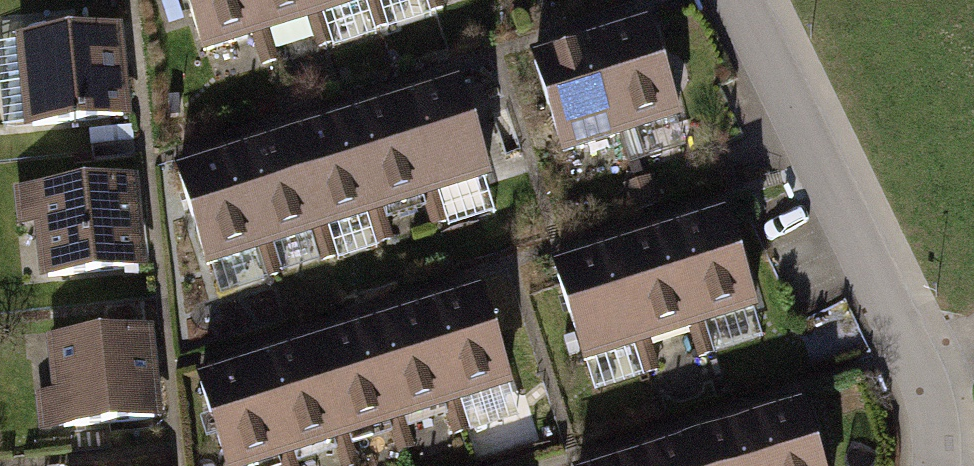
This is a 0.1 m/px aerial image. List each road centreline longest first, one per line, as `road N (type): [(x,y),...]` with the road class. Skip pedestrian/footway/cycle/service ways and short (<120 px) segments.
road 1 (residential): [(751,0),(927,356),(944,417),(940,465)]

